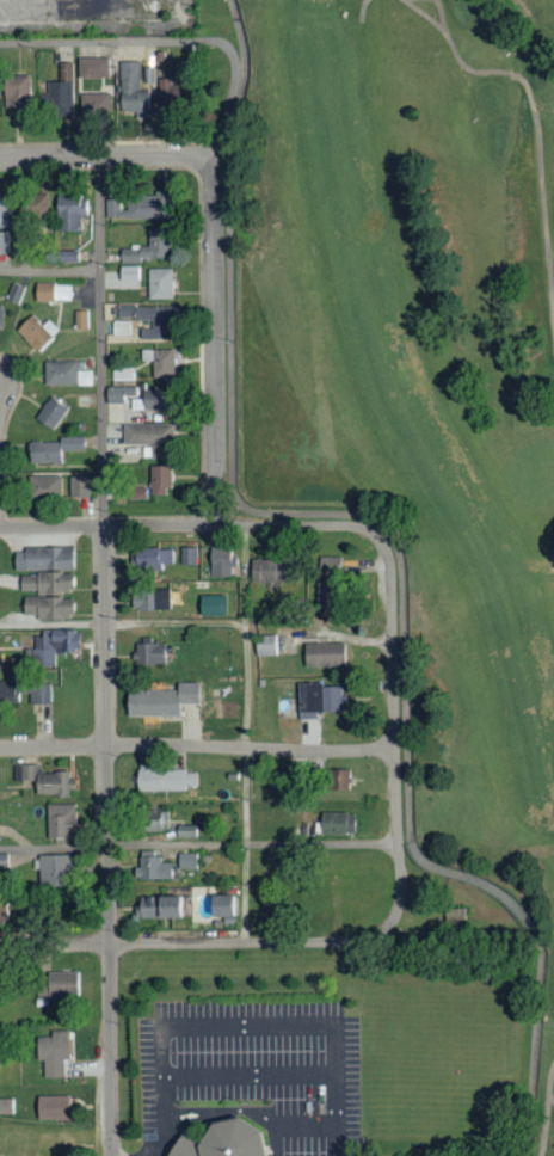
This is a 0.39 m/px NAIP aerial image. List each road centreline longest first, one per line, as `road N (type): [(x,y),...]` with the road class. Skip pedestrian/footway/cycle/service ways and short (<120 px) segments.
road 1 (residential): [(104,525),(112,1155)]
road 2 (residential): [(394,918),(355,942),(0,947)]
road 3 (residential): [(0,747),(395,749)]
road 4 (residential): [(394,918),(402,886),(392,565),(377,536)]
road 5 (residential): [(377,536),(349,525),(0,527)]
road 6 (residential): [(216,524),(208,159)]
road 7 (residential): [(208,159),(0,157)]

